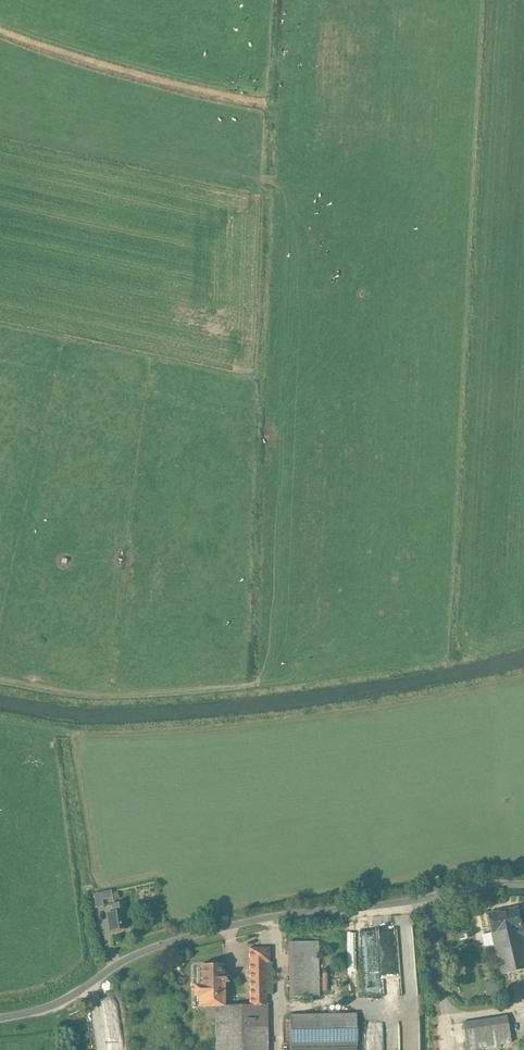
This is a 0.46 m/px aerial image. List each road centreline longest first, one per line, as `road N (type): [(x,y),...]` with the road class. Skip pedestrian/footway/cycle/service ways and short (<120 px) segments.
road 1 (unclassified): [(523,882),(222,927),(97,976),(68,1001),(0,1020)]

